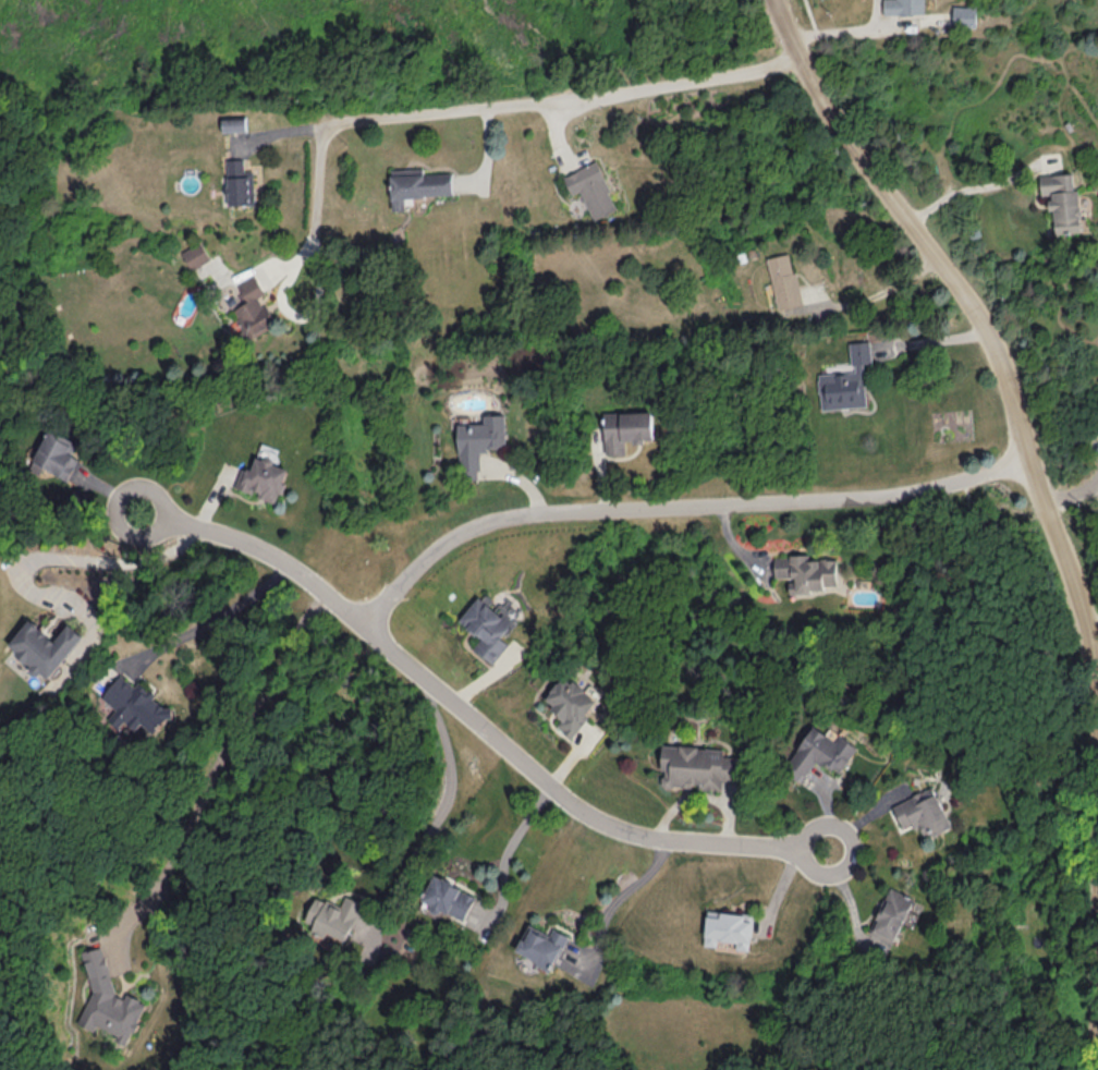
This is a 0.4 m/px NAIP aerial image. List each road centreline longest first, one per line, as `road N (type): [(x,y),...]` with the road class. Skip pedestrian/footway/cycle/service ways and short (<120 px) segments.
road 1 (residential): [(776,0),(853,144),(1004,361),(1026,466),(1094,652),(1097,754)]
road 2 (residential): [(138,510),(220,528),(288,566),(368,624),(586,816),(651,840),(828,850)]
road 3 (residential): [(1026,466),(903,496),(488,521),(439,550),(368,624)]
road 4 (residential): [(596,94),(338,126),(322,138),(313,245)]
road 5 (residential): [(1097,850),(1094,1069)]
road 6 (residential): [(805,62),(596,94)]
road 7 (residential): [(313,245),(286,295),(288,308),(305,319),(319,302),(313,245)]

